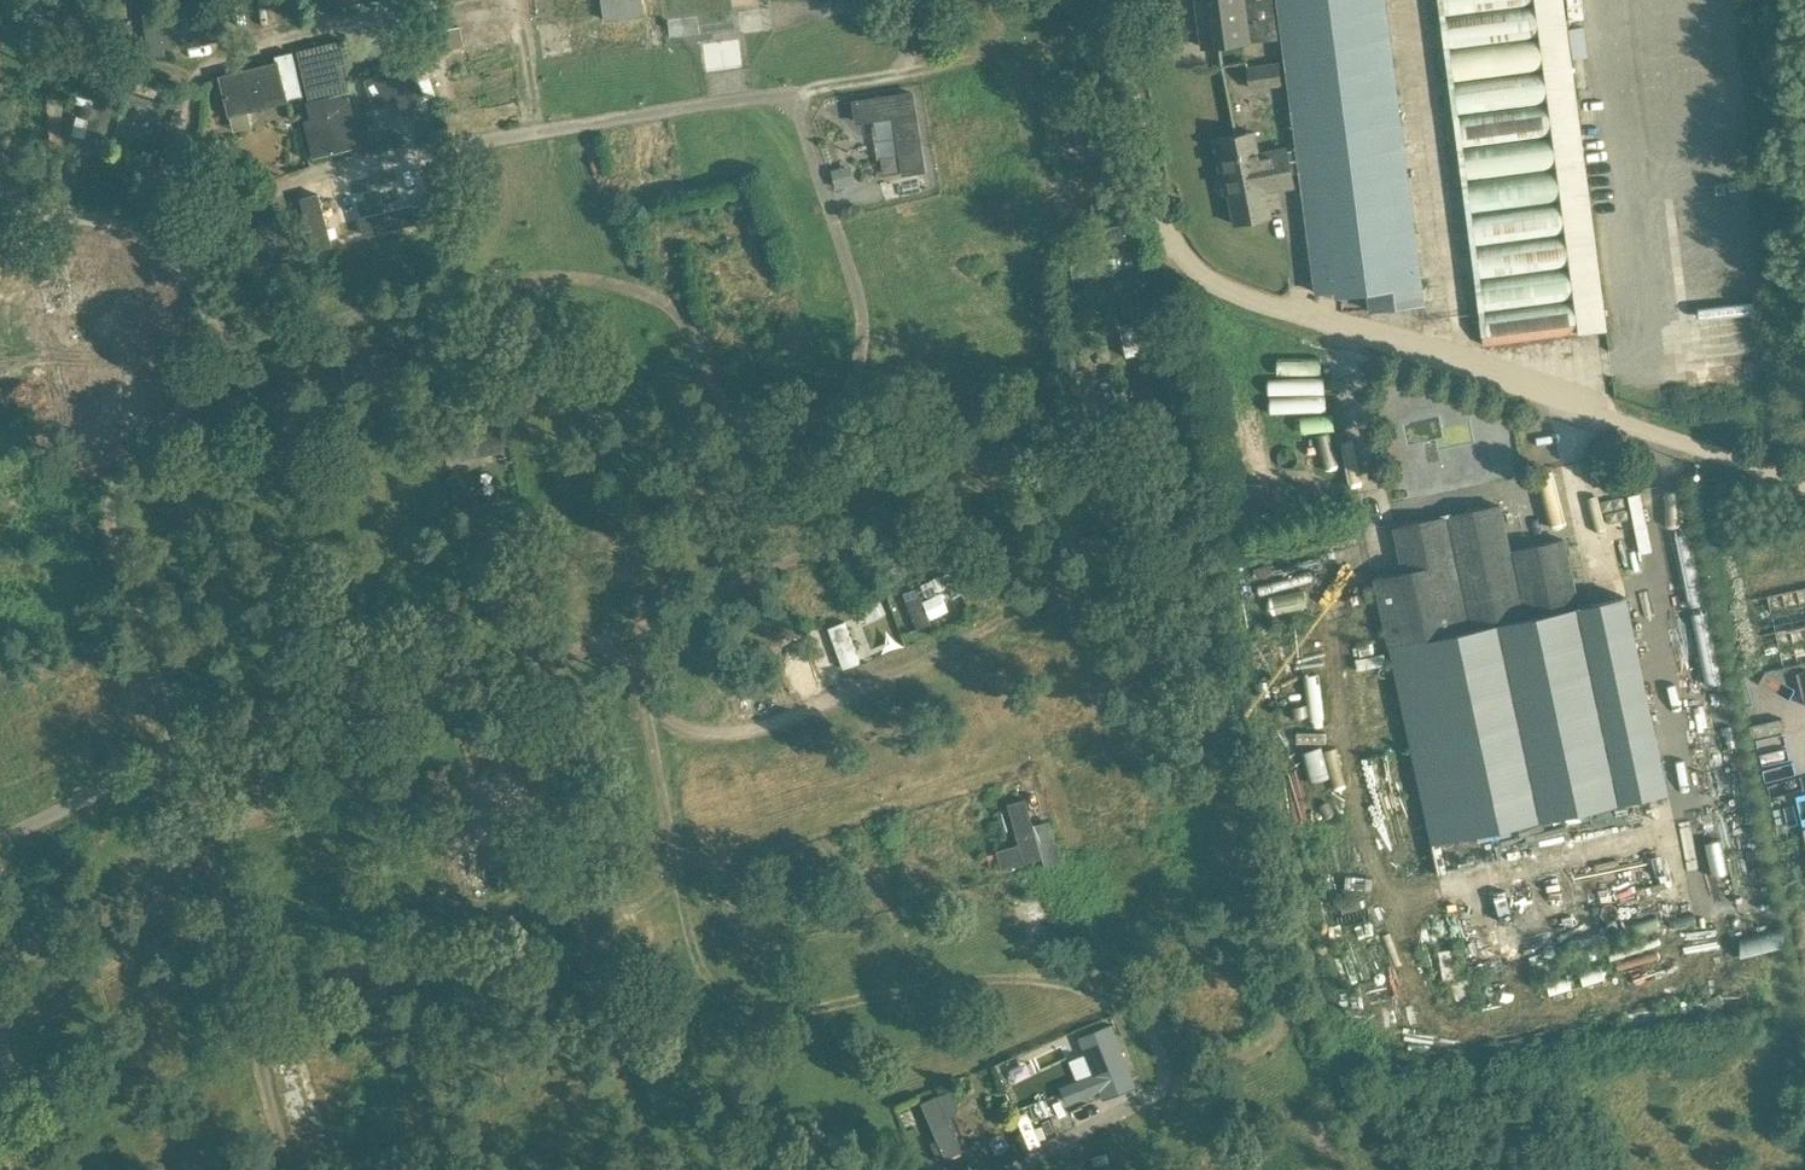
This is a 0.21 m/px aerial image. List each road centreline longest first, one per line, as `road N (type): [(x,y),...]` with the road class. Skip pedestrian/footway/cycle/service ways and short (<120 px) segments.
road 1 (unclassified): [(1804,480),(1225,288),(1178,252),(1162,215),(1115,0)]
road 2 (track): [(1175,1085),(1140,1019),(1070,983),(1002,976),(769,1014),(722,1008),(705,982),(679,887),(638,664),(606,639)]
road 3 (track): [(509,676),(572,856),(602,1032),(687,1145)]
road 4 (track): [(91,52),(193,69),(241,48),(453,0)]
road 5 (track): [(795,108),(817,86),(949,65),(980,50),(992,21),(987,0)]
road 6 (track): [(883,679),(760,727),(689,727),(647,705)]
road 7 (track): [(980,50),(1005,62),(1023,87),(1056,217),(1071,235)]
road 8 (track): [(159,232),(194,103),(193,69)]
road 9 (track): [(517,0),(539,132)]

